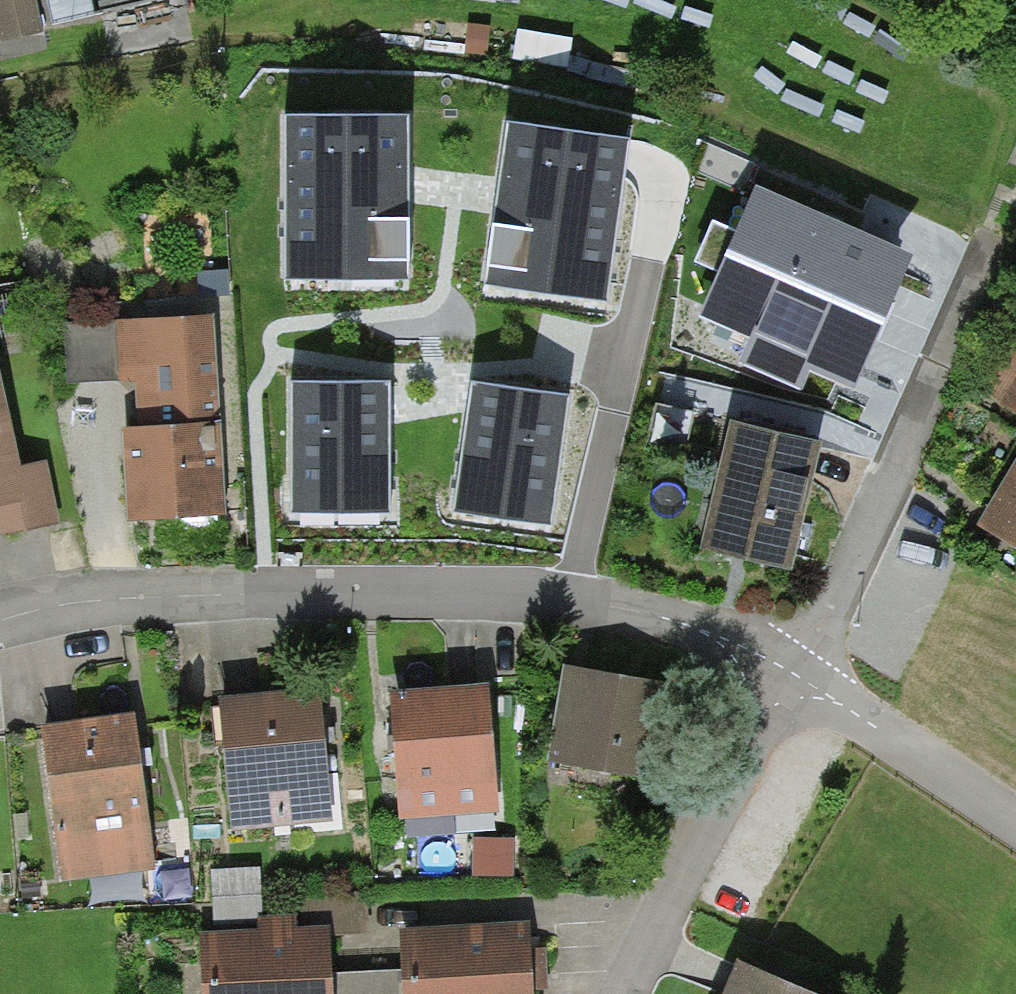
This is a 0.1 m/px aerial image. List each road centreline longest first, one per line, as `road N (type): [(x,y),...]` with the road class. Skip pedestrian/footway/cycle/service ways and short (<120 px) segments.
road 1 (residential): [(789,675),(731,635),(669,610),(584,597),(75,606),(0,623)]
road 2 (residential): [(789,675),(988,231)]
road 3 (residential): [(789,675),(612,993)]
road 4 (residential): [(1015,829),(789,675)]

